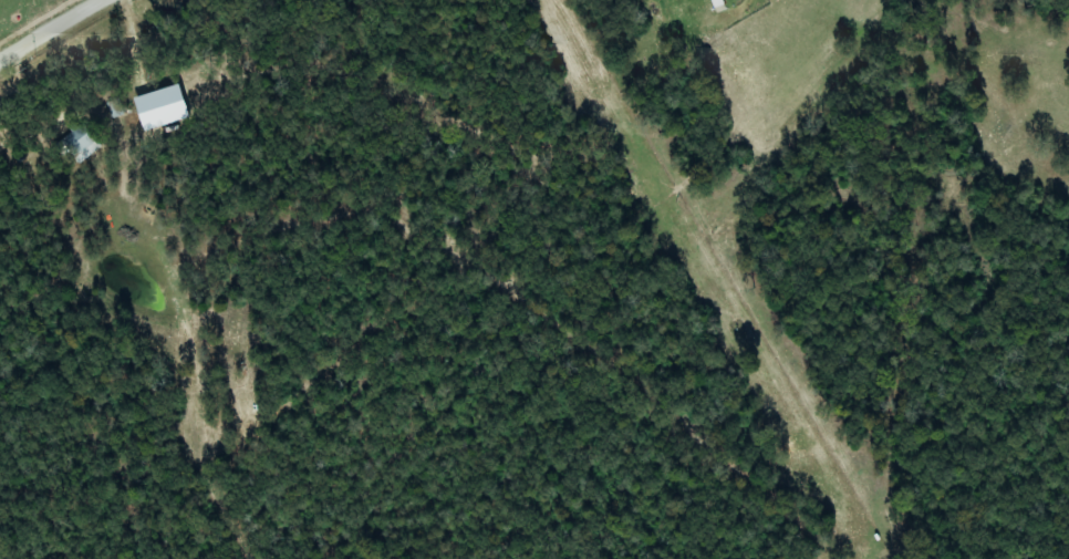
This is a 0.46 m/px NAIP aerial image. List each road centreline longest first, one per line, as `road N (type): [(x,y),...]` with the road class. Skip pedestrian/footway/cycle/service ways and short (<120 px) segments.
road 1 (residential): [(0,65),(110,0)]

